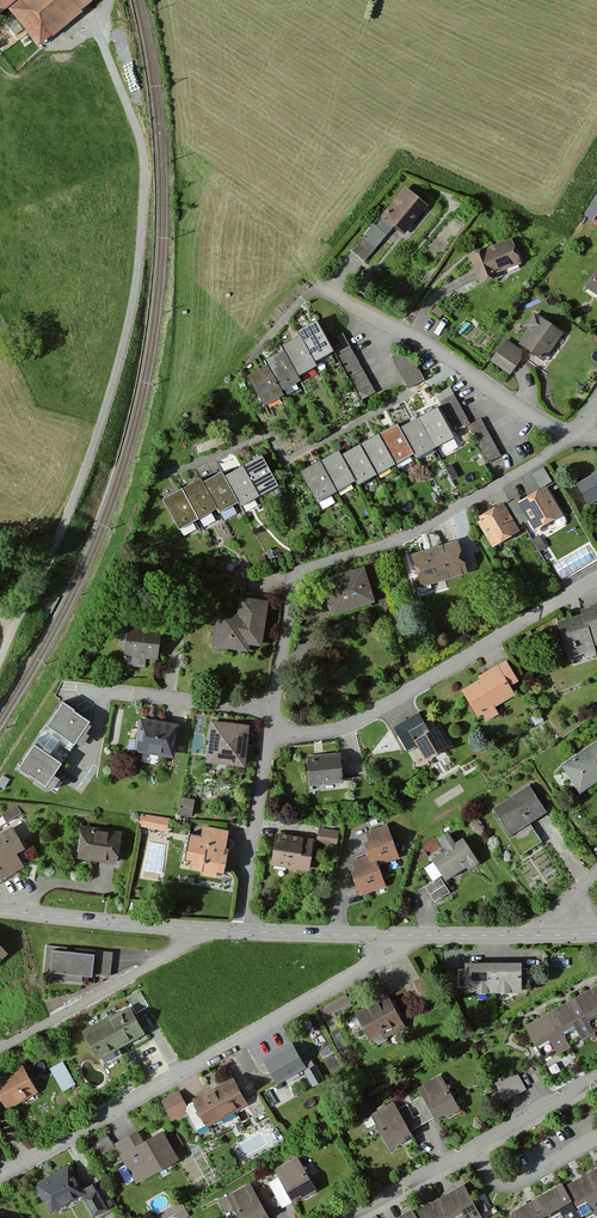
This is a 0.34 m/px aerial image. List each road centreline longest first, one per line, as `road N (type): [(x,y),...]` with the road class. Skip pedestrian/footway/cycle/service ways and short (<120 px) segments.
road 1 (residential): [(577,437),(417,532),(297,574),(267,739)]
road 2 (residential): [(394,935),(380,960),(0,1179)]
road 3 (residential): [(267,739),(353,724),(596,580)]
road 4 (residential): [(320,289),(577,437)]
road 5 (residential): [(596,1078),(346,1217)]
road 6 (residential): [(185,929),(173,953),(0,1049)]
road 7 (residential): [(241,932),(267,739)]
road 8 (unclassified): [(0,909),(185,929)]
road 9 (unclassified): [(394,935),(567,935)]
road 10 (unclassified): [(241,932),(394,935)]

